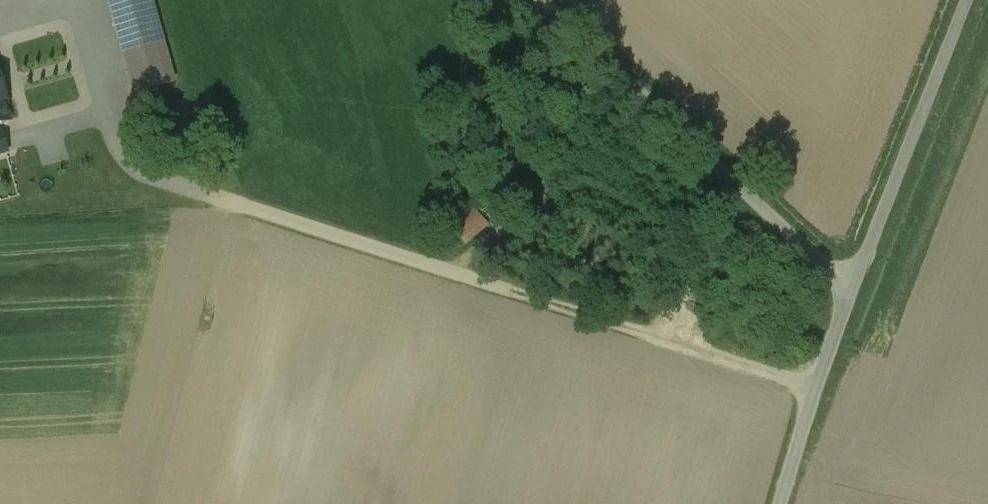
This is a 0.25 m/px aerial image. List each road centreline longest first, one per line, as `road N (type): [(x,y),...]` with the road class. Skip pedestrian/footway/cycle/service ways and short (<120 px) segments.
road 1 (unclassified): [(852,293),(541,0)]
road 2 (unclassified): [(969,0),(852,293)]
road 3 (unclassified): [(852,293),(783,503)]

